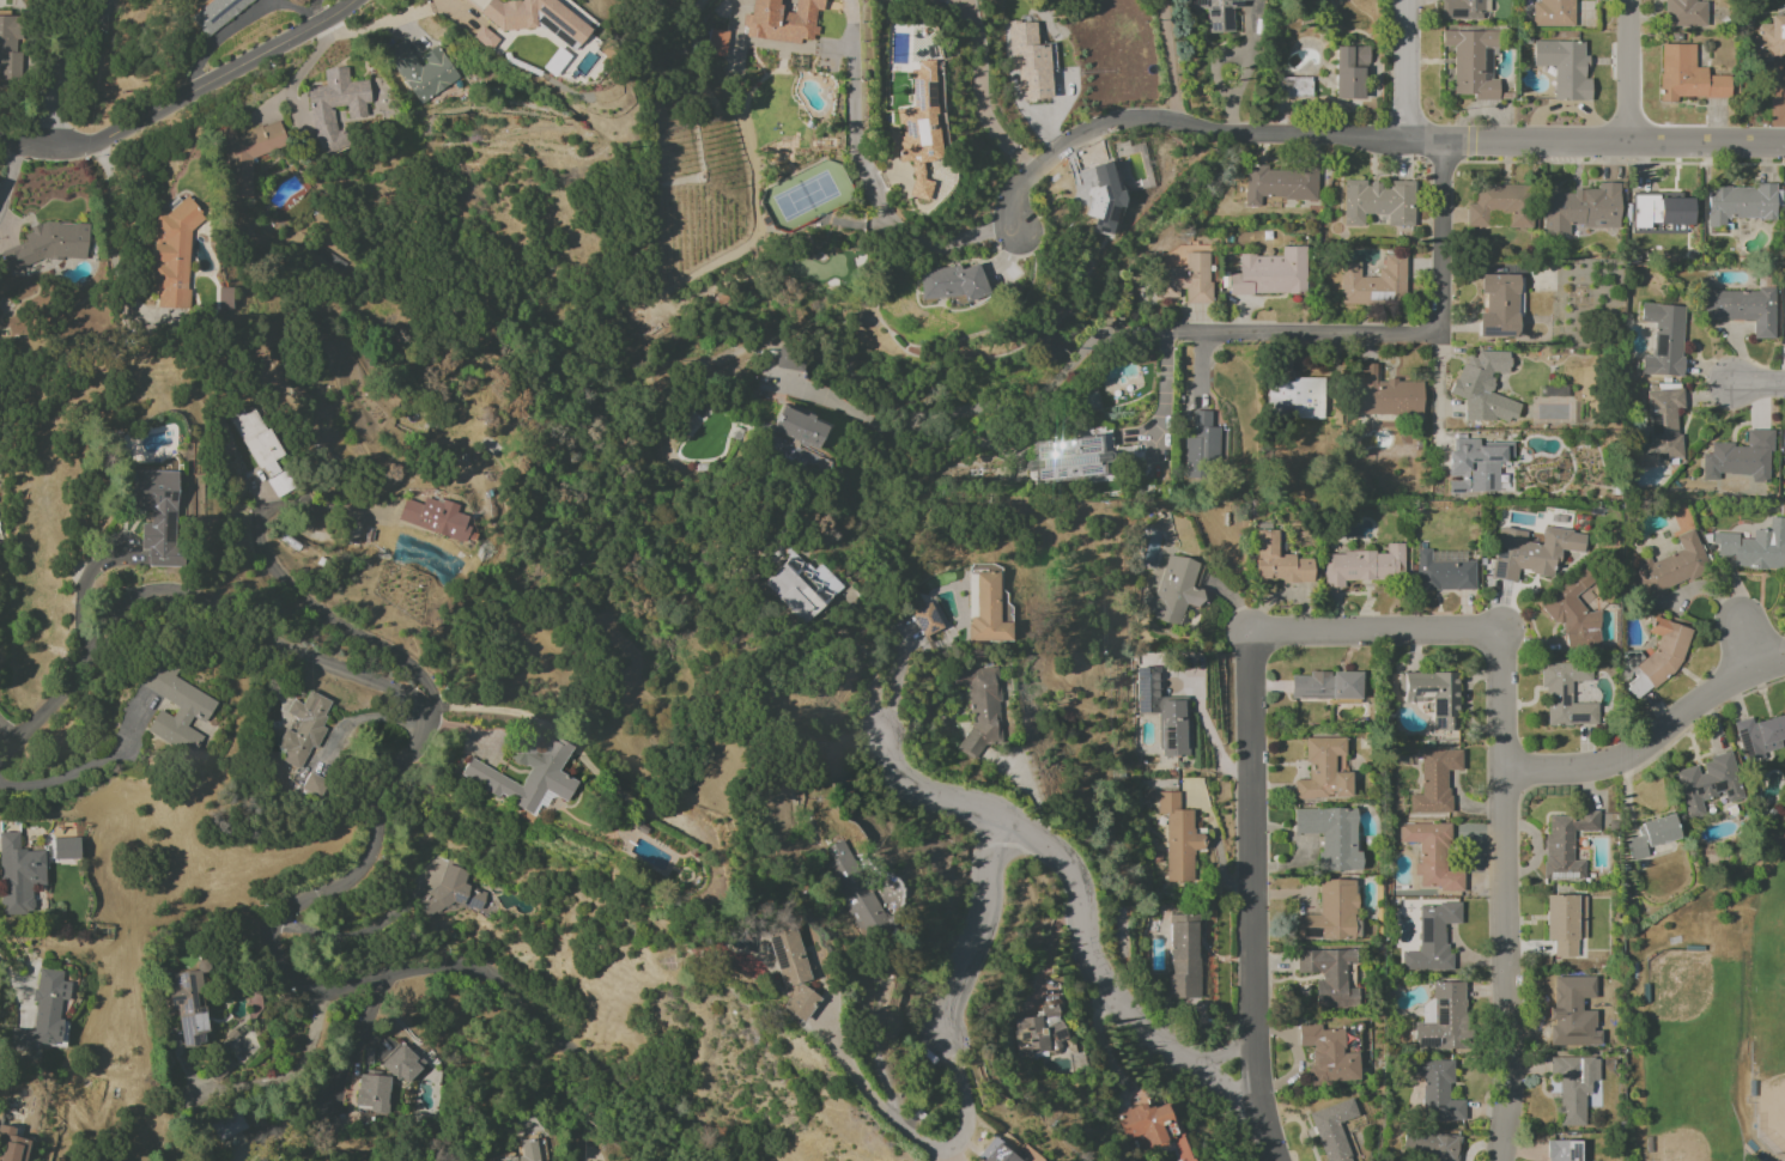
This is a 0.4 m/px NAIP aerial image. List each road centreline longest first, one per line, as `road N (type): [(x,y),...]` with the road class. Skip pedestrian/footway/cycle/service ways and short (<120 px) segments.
road 1 (residential): [(697,1160),(484,975),(384,979),(333,992),(285,985),(272,943),(302,905),(365,863),(430,706),(186,598),(130,596),(0,772)]
road 2 (residential): [(876,733),(891,766),(1061,861),(1081,894),(1094,968),(1156,1046),(1252,1076)]
road 3 (residential): [(1258,637),(1252,1076),(1273,1160)]
road 4 (residential): [(1407,141),(1243,142),(1178,123),(1125,122),(1086,134),(1036,169),(1013,197),(1012,221)]
road 5 (residential): [(1441,142),(1439,336),(1198,336)]
road 6 (residential): [(1500,1160),(1511,1112),(1504,771)]
road 7 (residential): [(1784,146),(1407,141)]
road 8 (residential): [(1504,771),(1498,637),(1258,637)]
road 9 (residential): [(353,0),(125,130),(49,147)]
road 10 (residential): [(1784,661),(1700,700),(1643,749),(1599,768),(1504,771)]
road 11 (residential): [(955,1068),(964,1104),(954,1142),(934,1147),(910,1137),(876,1060),(885,979)]
road 12 (residential): [(995,823),(983,914),(942,1023),(955,1068)]
road 13 (residential): [(49,147),(60,68),(101,0)]
road 14 (residential): [(1629,0),(1627,145)]
road 15 (residential): [(1407,141),(1407,0)]

